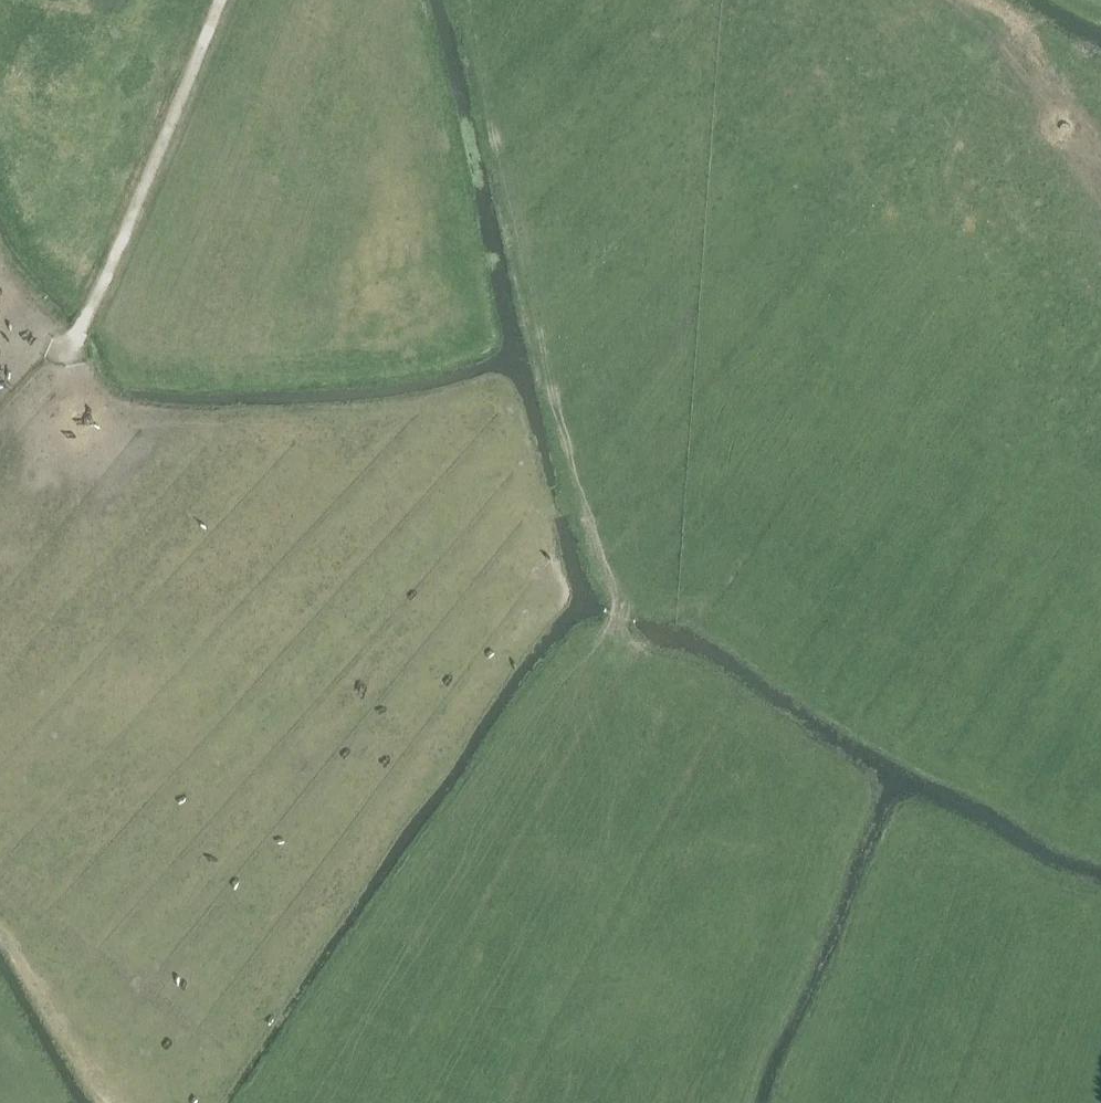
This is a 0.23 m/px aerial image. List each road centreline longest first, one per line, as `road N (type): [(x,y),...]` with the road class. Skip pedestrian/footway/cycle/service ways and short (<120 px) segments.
road 1 (track): [(221,0),(90,313),(44,387)]
road 2 (track): [(987,0),(1023,20),(1100,162)]

